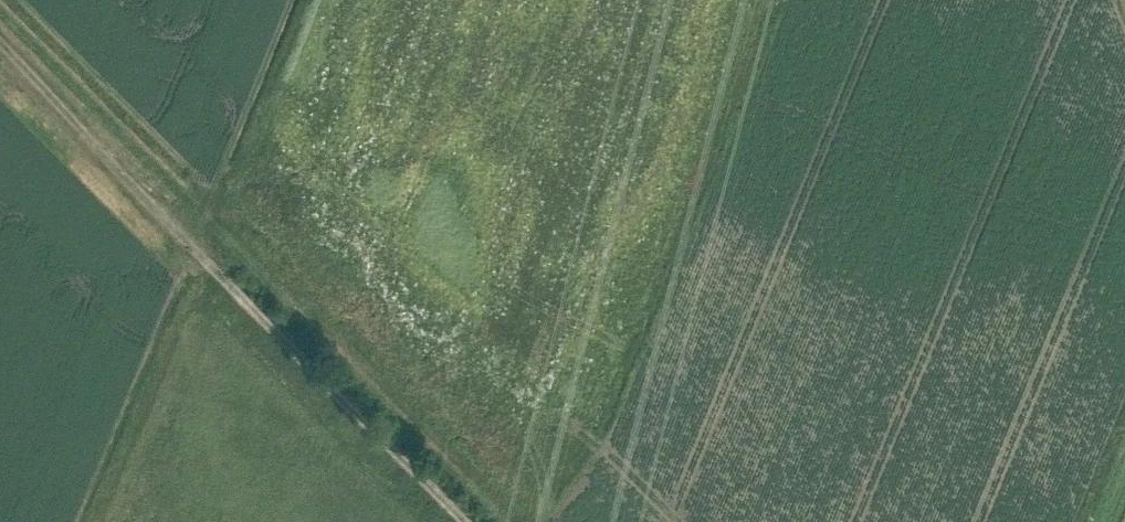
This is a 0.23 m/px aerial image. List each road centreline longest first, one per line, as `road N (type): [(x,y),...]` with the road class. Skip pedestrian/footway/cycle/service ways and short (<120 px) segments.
road 1 (track): [(0,62),(462,521)]

